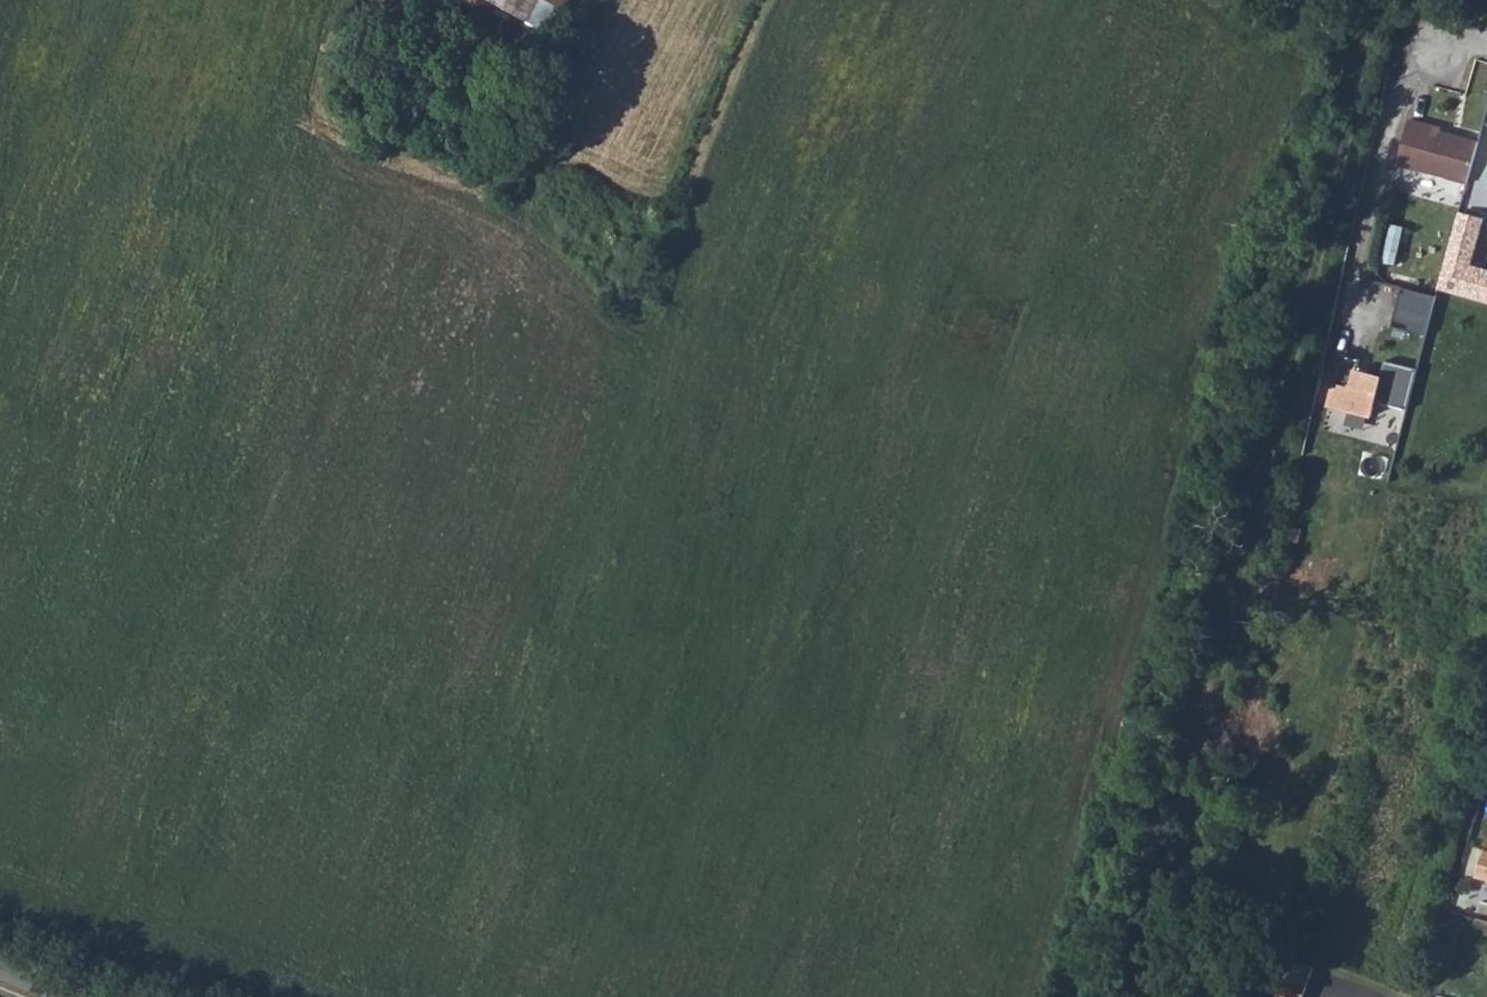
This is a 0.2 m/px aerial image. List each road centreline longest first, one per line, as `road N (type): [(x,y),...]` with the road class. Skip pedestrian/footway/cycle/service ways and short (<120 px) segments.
road 1 (track): [(1353,0),(1358,28),(1330,195),(1133,996)]

